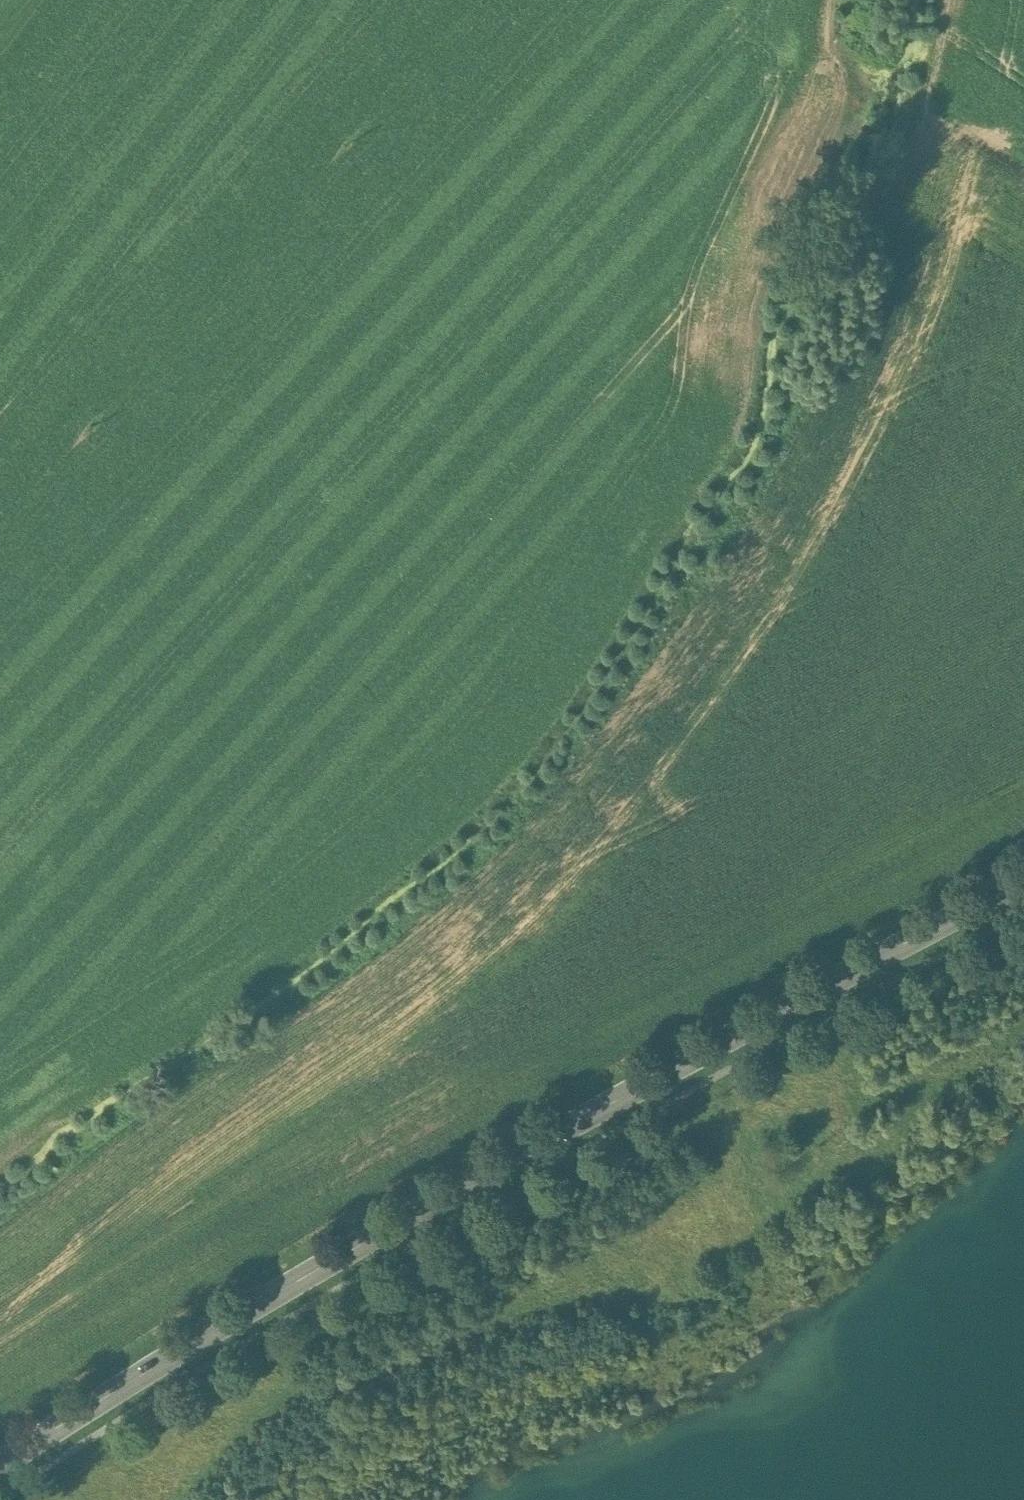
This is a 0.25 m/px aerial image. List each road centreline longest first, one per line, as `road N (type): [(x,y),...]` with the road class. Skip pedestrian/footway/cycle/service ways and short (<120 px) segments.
road 1 (secondary): [(1023,883),(515,1152),(0,1464)]

